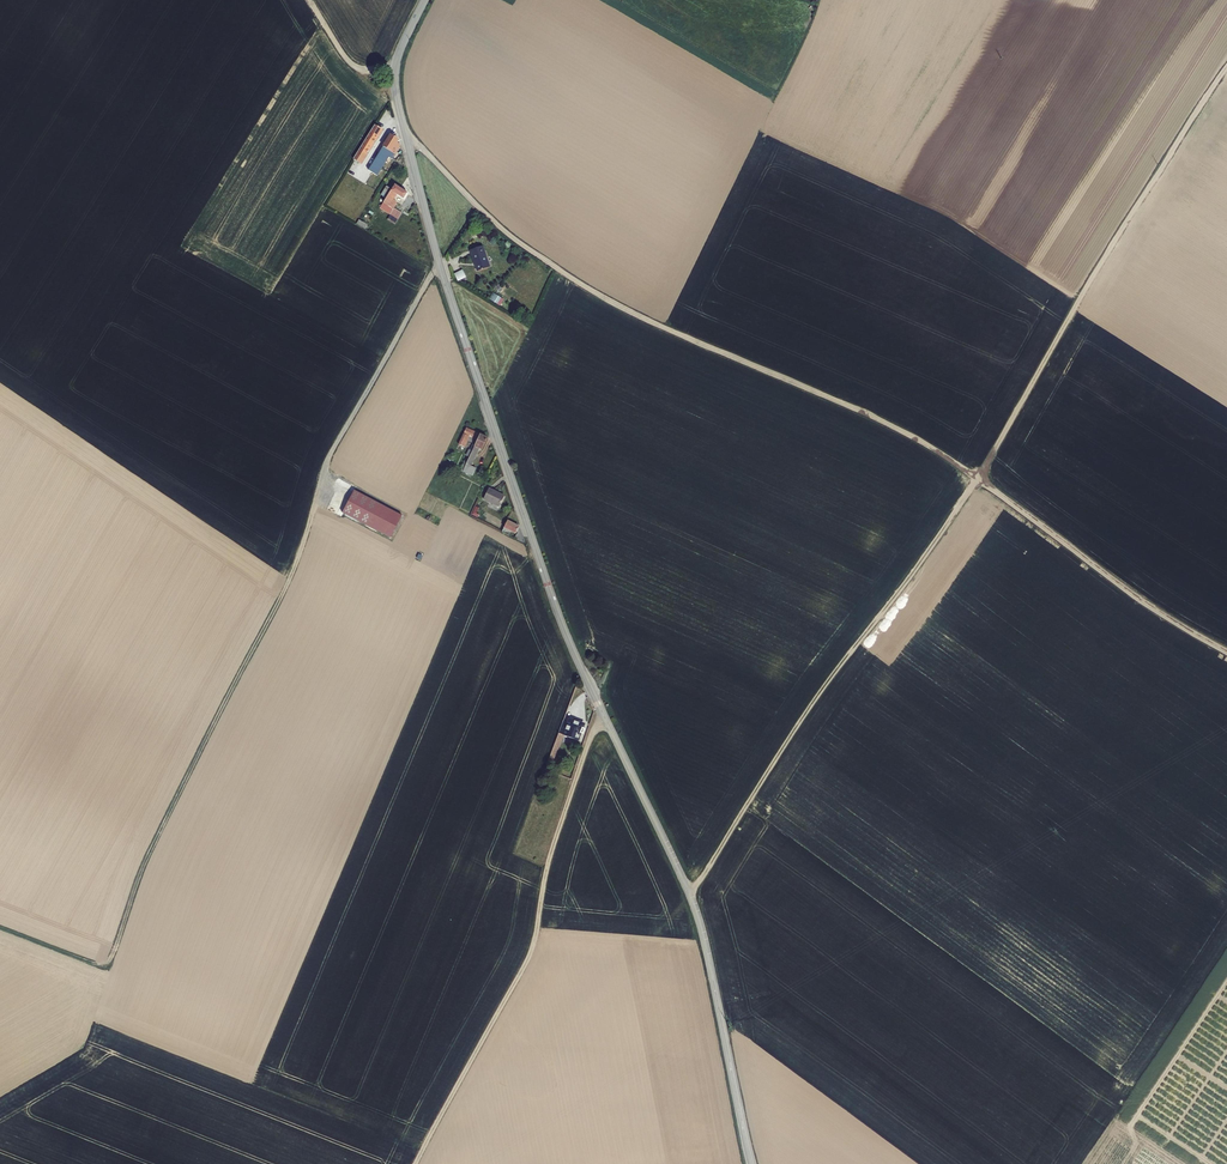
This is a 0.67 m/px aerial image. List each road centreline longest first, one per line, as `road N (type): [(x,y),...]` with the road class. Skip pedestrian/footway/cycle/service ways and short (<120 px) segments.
road 1 (tertiary): [(751,1163),(696,912),(561,624),(438,259),(395,82),(424,0)]
road 2 (track): [(689,892),(829,679),(979,479),(1075,297),(1226,64)]
road 3 (track): [(404,130),(515,241),(557,270),(625,309),(935,450),(1126,590),(1226,651)]
road 4 (track): [(0,928),(105,964),(148,853),(283,592),(325,464),(438,259)]
road 5 (track): [(604,716),(556,836),(533,950),(415,1163)]
road 6 (track): [(395,68),(353,65),(310,0)]

